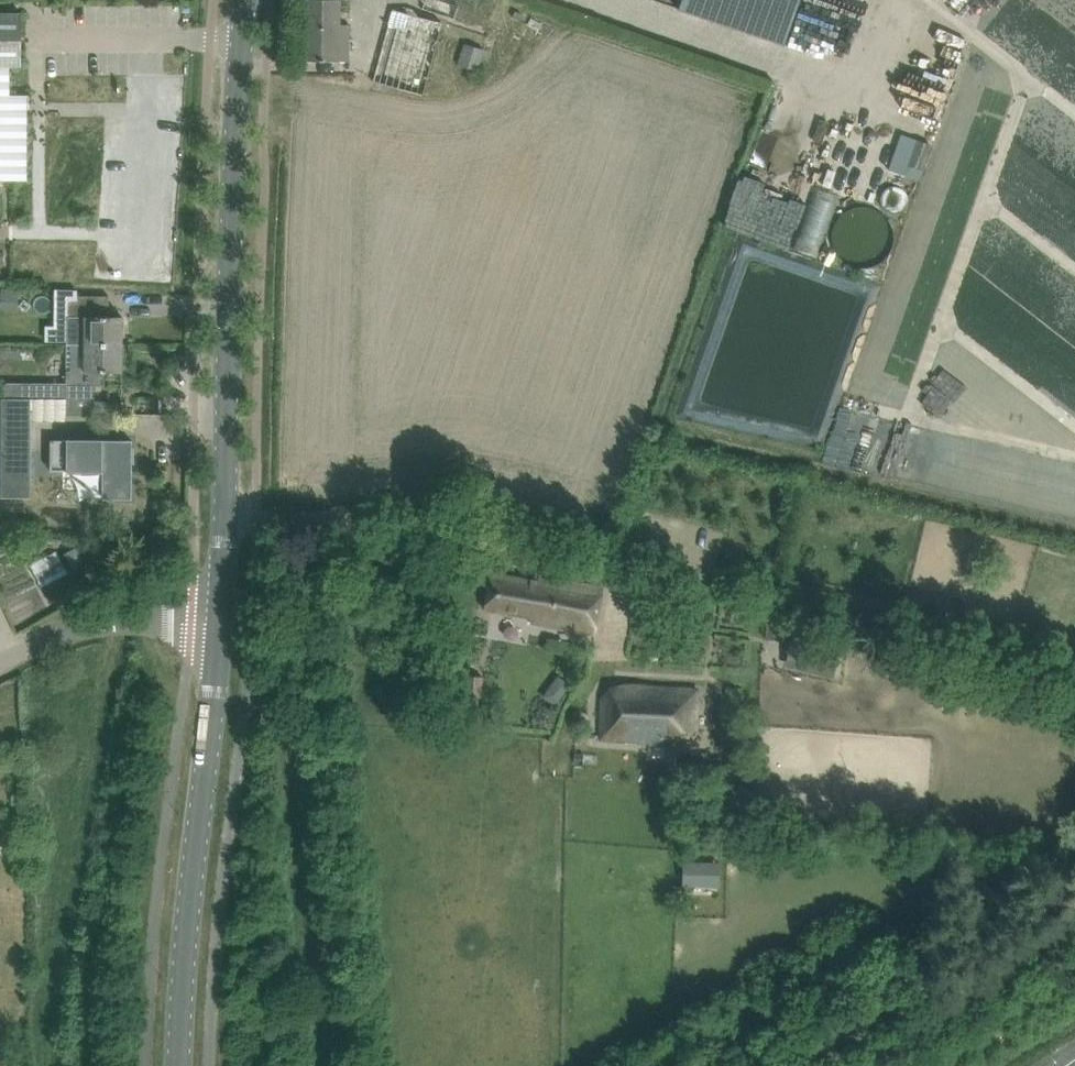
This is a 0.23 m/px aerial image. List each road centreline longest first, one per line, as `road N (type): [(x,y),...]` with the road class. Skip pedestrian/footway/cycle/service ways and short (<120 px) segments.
road 1 (secondary): [(219,626),(236,117),(250,0)]
road 2 (secondary): [(180,1065),(219,626)]
road 3 (unclassified): [(219,626),(100,621),(0,663)]

